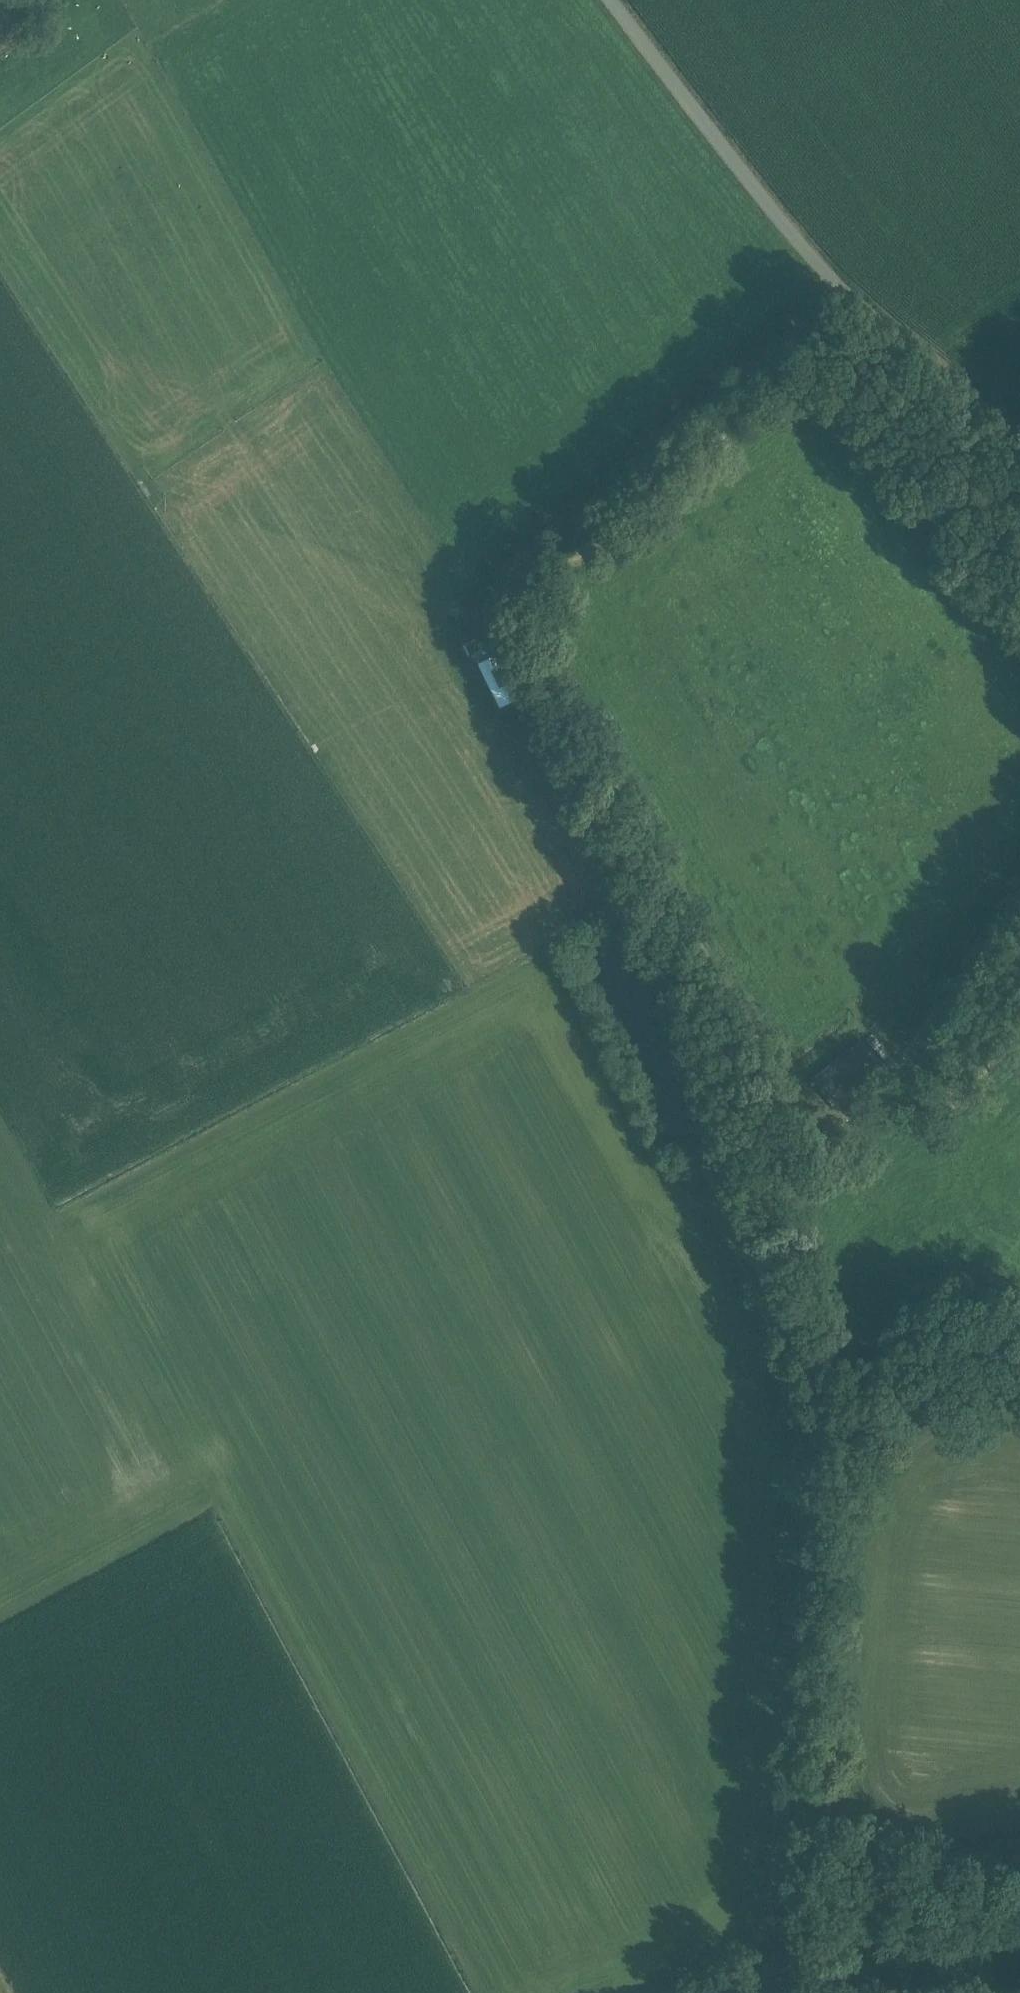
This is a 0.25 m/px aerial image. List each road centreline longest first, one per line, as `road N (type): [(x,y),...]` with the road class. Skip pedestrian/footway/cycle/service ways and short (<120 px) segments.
road 1 (unclassified): [(611,0),(805,248),(908,349),(1019,438)]

